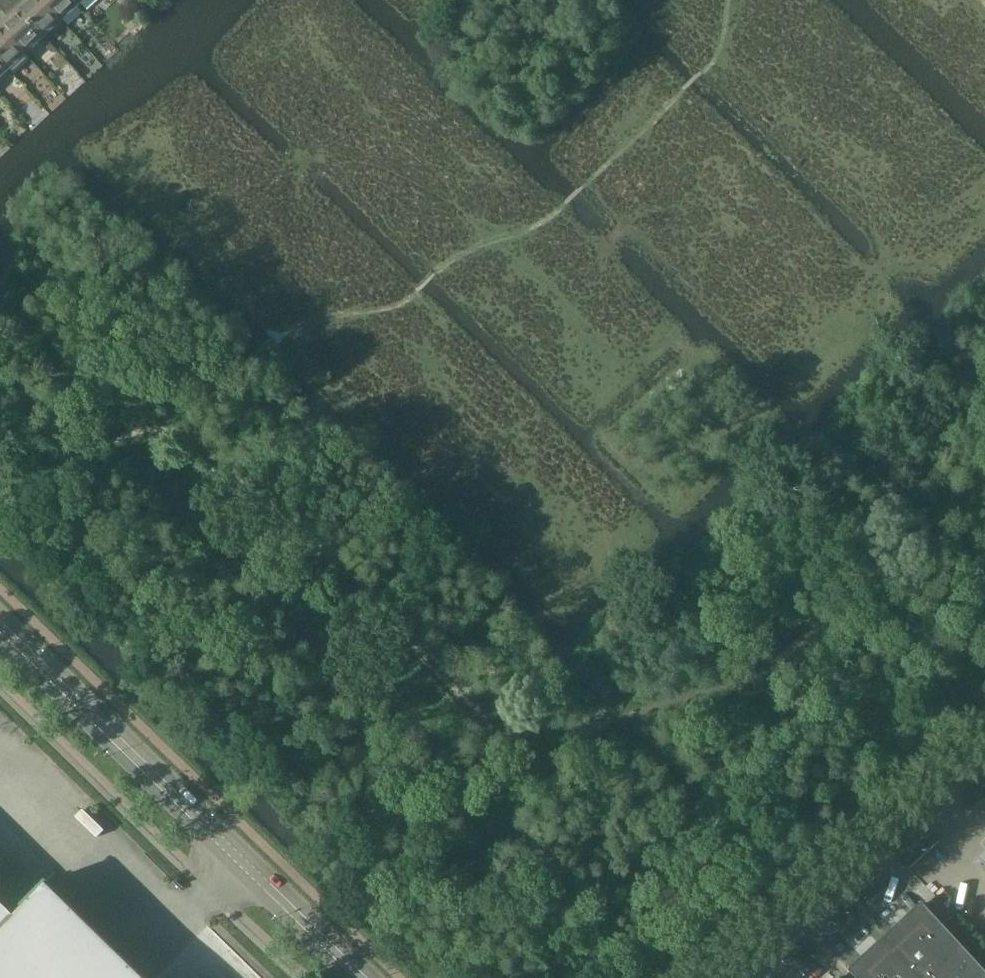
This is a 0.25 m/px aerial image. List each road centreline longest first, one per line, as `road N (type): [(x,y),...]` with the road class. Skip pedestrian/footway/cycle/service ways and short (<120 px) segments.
road 1 (tertiary): [(358,977),(0,633)]
road 2 (unclassified): [(739,977),(984,750)]

